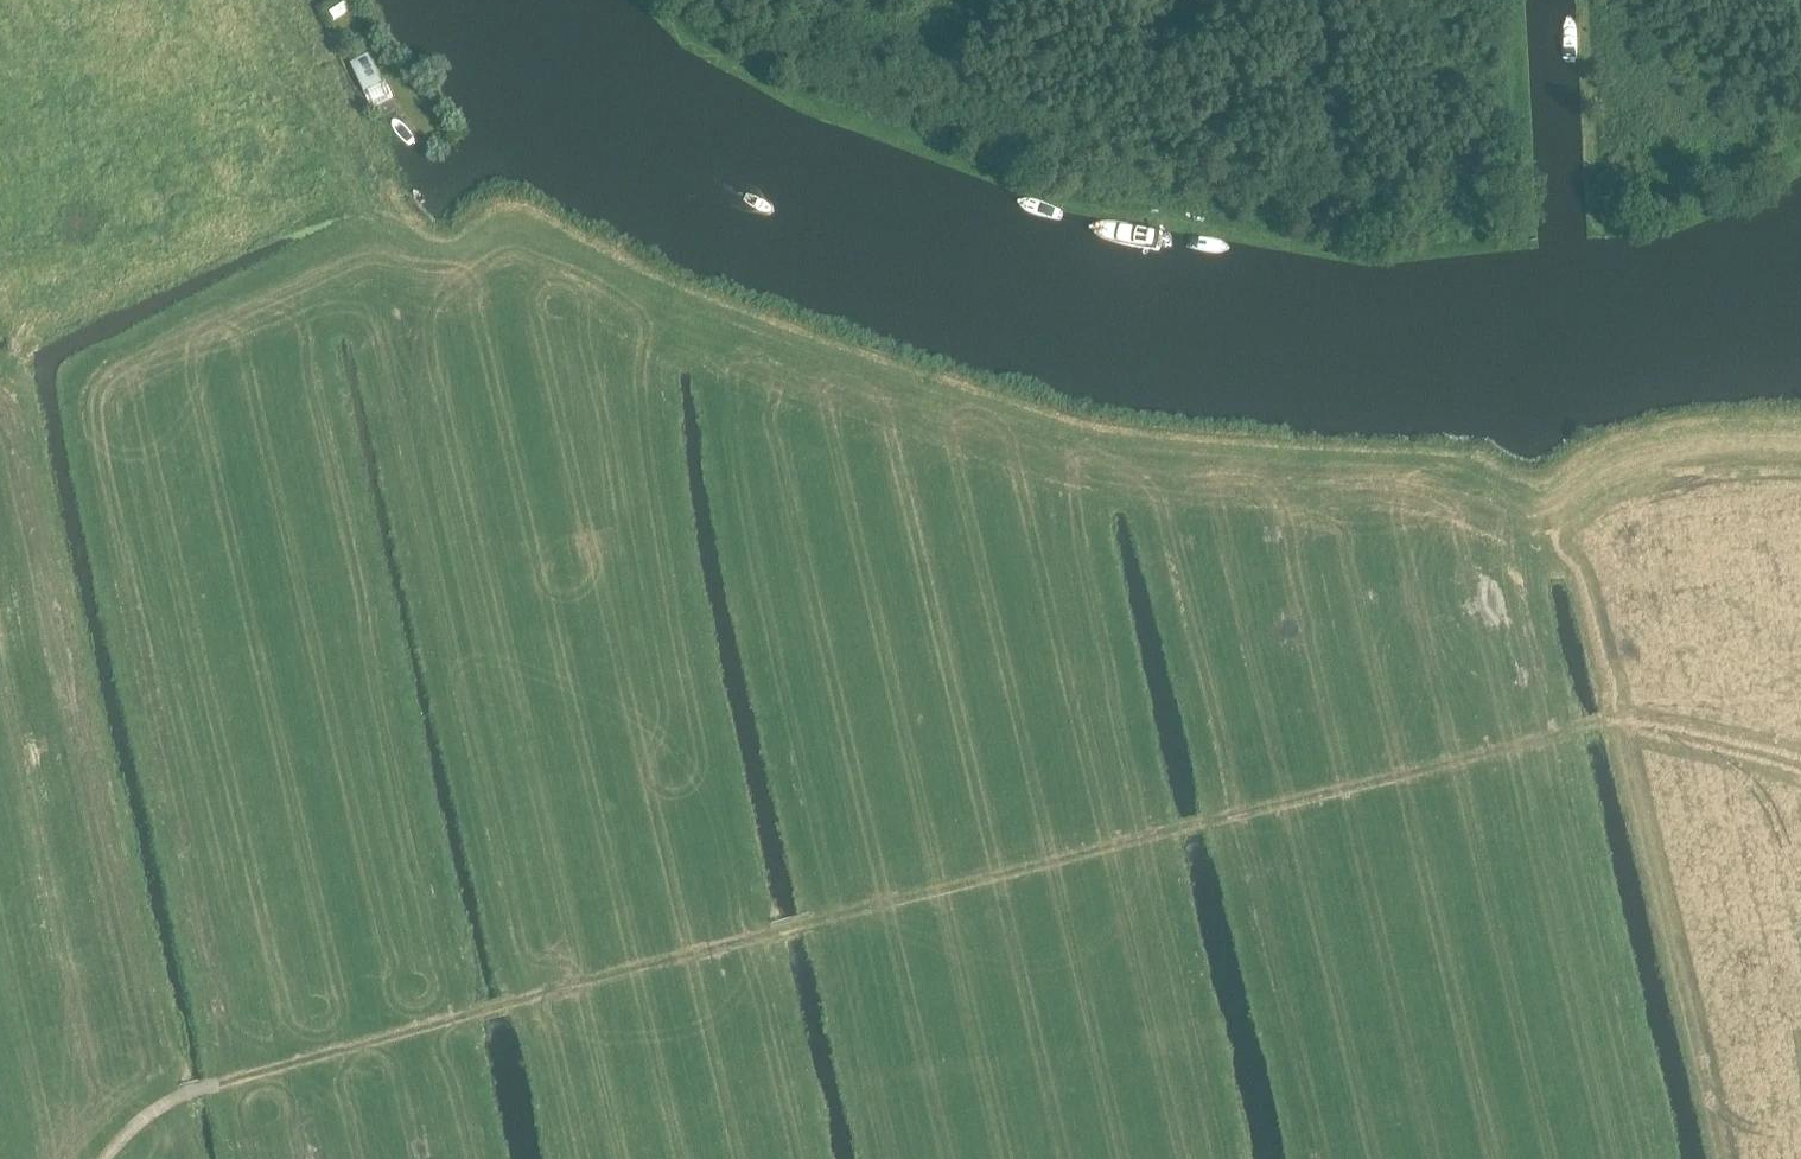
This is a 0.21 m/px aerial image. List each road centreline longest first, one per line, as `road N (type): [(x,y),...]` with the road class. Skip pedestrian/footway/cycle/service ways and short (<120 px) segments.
road 1 (track): [(113,1158),(158,1109),(193,1093),(1628,712)]
road 2 (track): [(1628,712),(1588,488),(1543,441)]
road 3 (track): [(1628,712),(1800,689)]

